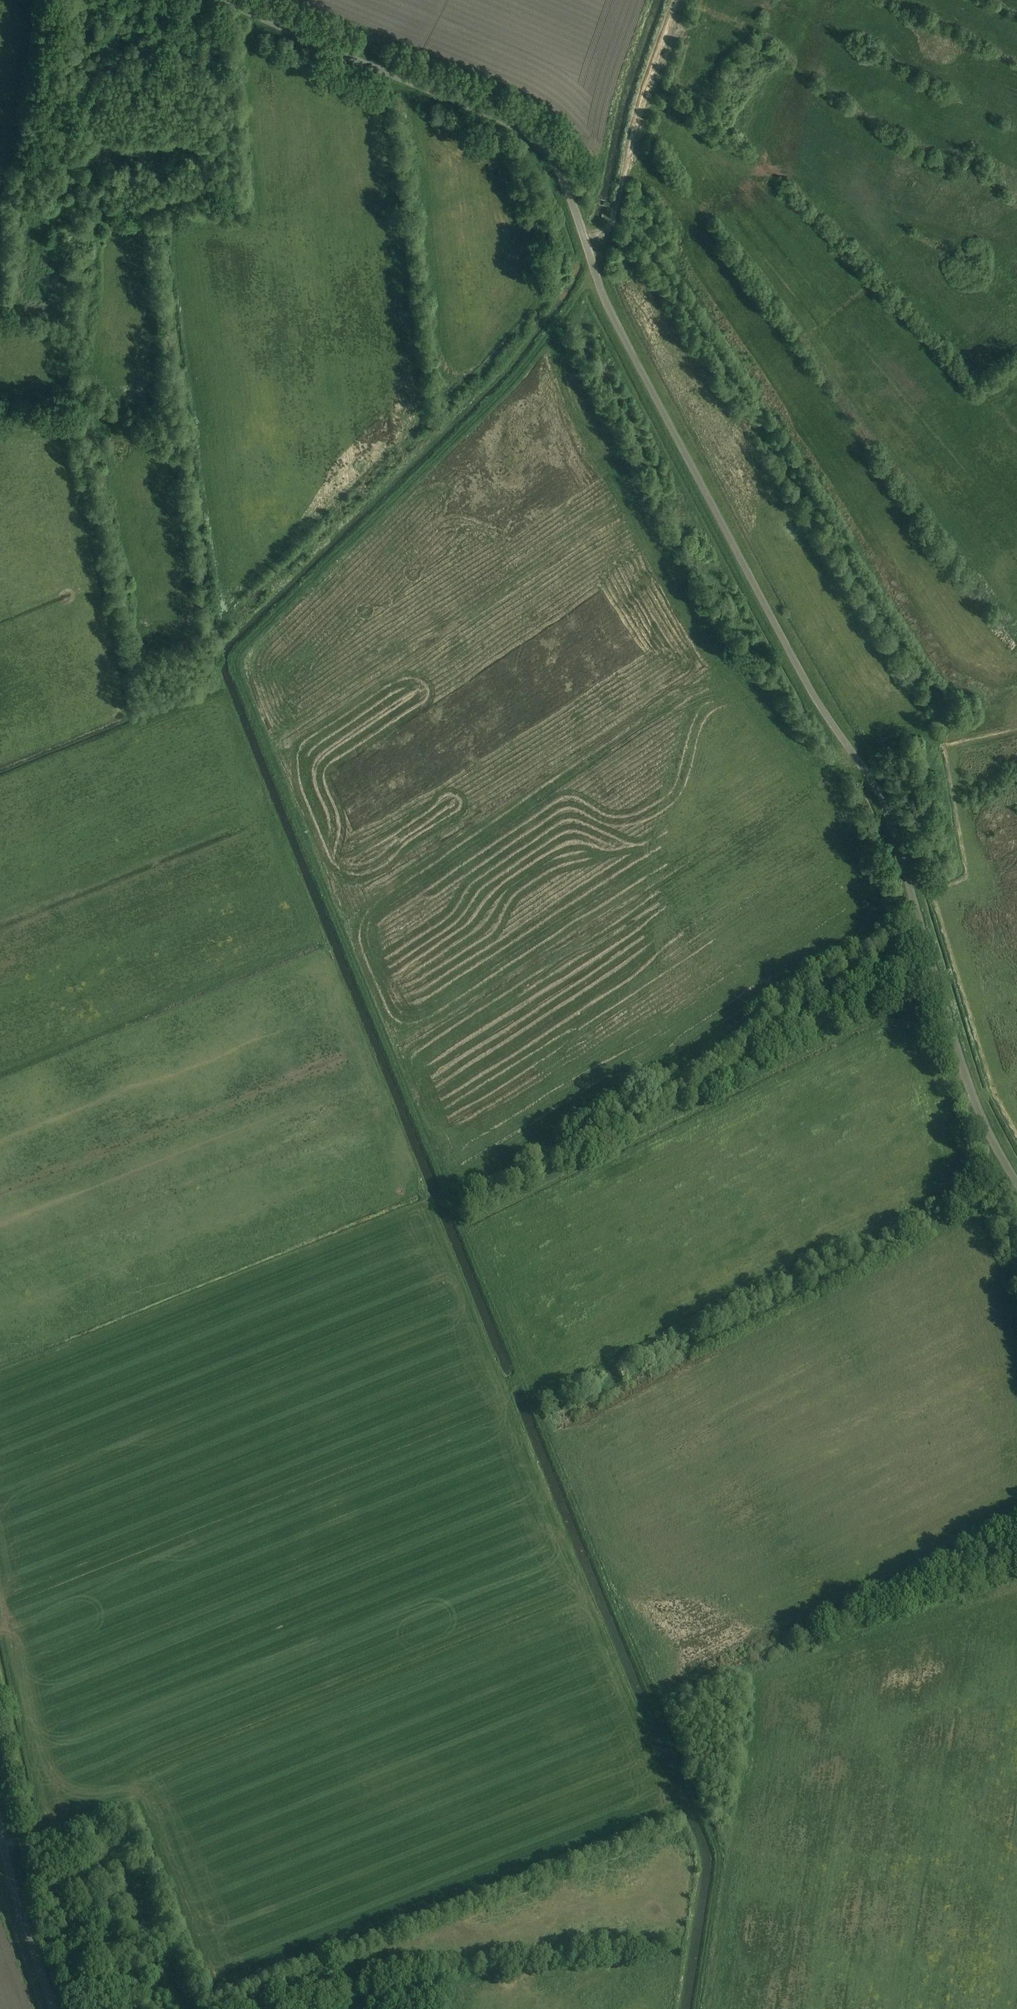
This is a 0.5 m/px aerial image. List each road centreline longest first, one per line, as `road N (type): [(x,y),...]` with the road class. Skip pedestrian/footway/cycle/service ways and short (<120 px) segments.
road 1 (unclassified): [(1016,1182),(977,1105),(878,792),(800,669),(602,296),(559,172),(539,146),(499,118),(223,0)]
road 2 (track): [(677,0),(614,219),(589,257)]
road 3 (unclassified): [(54,2008),(0,1826)]

